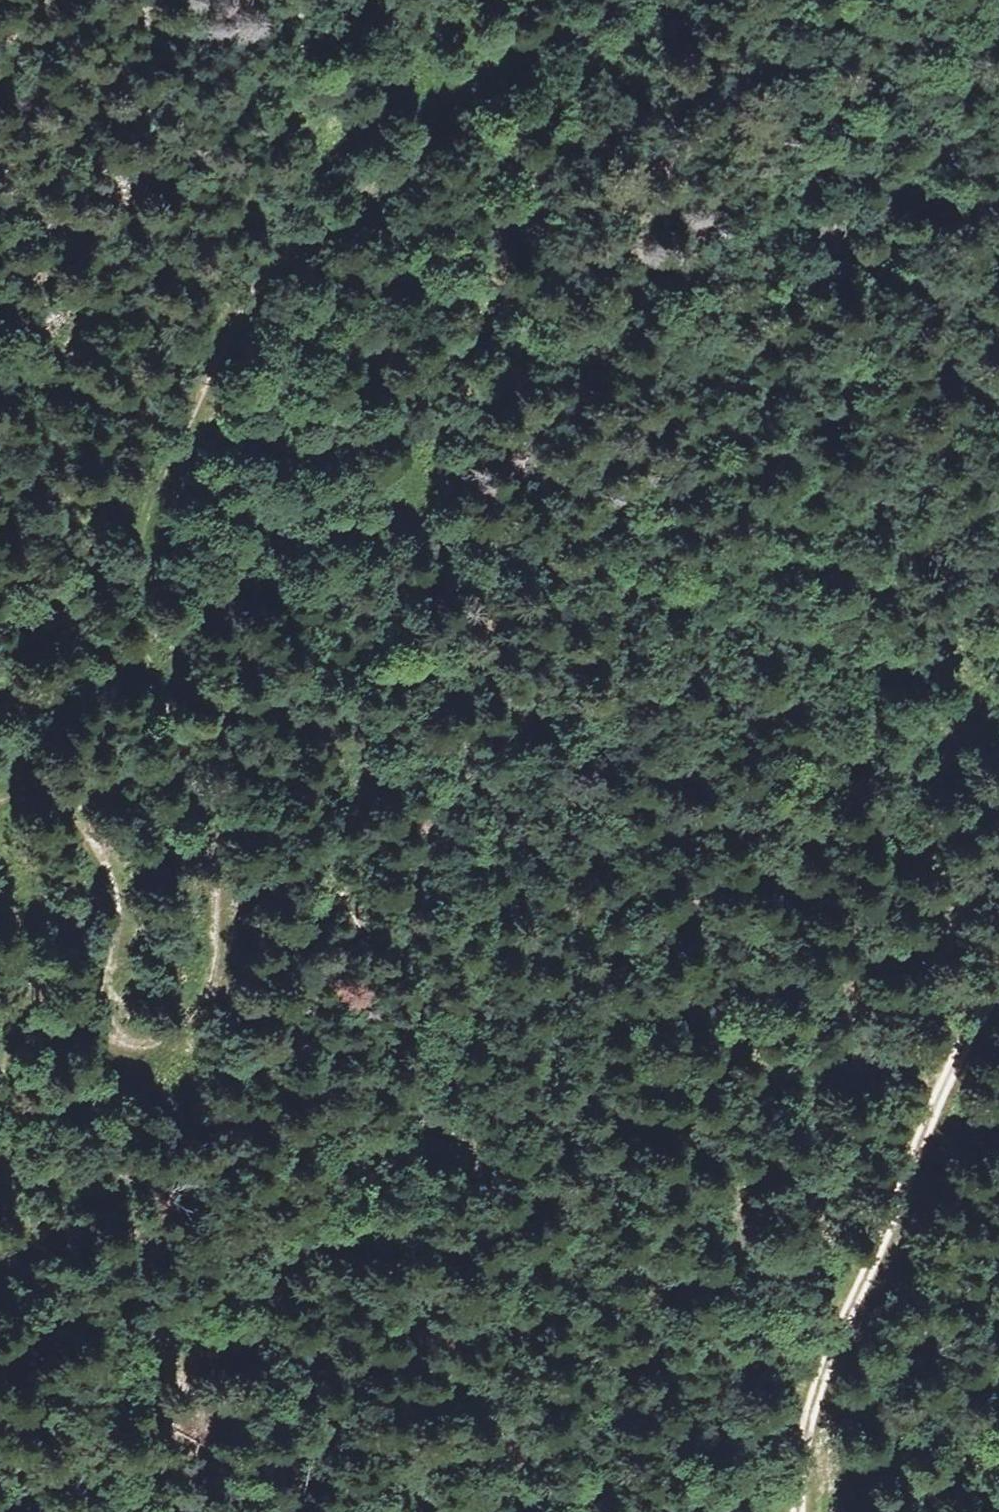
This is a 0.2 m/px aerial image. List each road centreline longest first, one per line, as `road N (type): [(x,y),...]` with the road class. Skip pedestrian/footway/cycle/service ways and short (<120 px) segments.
road 1 (track): [(0,810),(6,802),(53,817),(103,853),(110,1025),(140,1041),(188,1010),(211,938),(194,798),(147,652),(138,583),(179,473),(264,306),(367,186),(439,118),(479,0)]
road 2 (track): [(806,1511),(808,1451),(836,1354),(918,1140),(998,989)]
road 3 (track): [(0,1116),(10,978),(0,917)]

